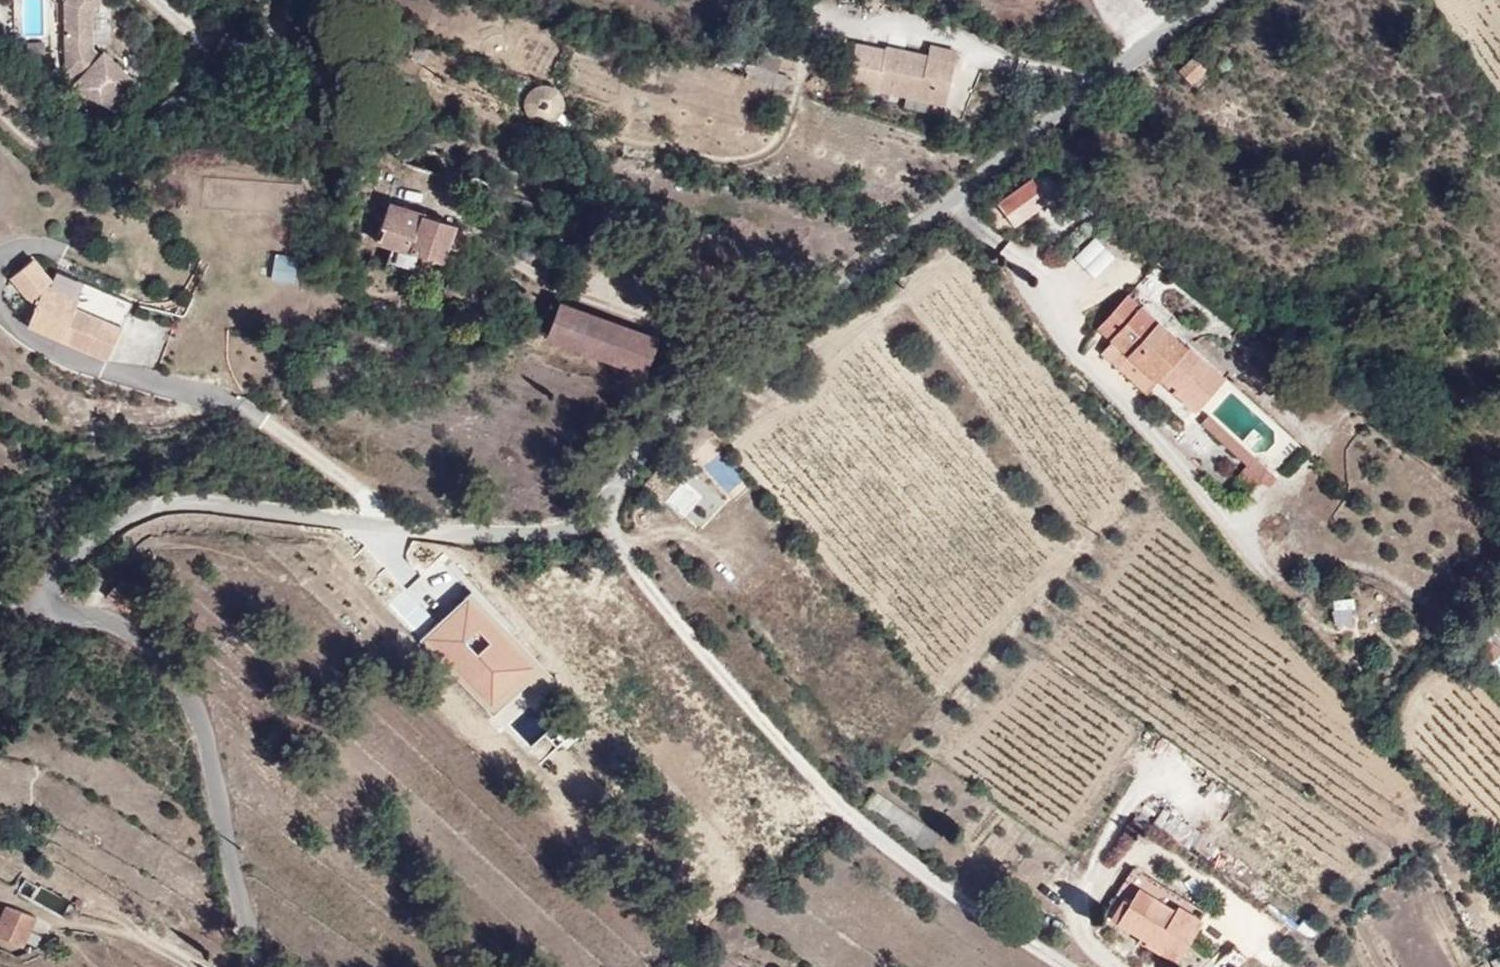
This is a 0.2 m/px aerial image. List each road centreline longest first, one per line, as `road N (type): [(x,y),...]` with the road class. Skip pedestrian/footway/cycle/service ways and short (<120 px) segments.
road 1 (unclassified): [(54,608),(50,583),(66,563),(150,507),(191,503),(476,537),(547,534),(601,515),(672,404),(1226,0)]
road 2 (track): [(601,515),(675,619),(851,817),(1067,966)]
road 3 (unclassified): [(259,966),(189,692),(153,644),(113,621),(54,608)]
road 4 (track): [(289,0),(282,10),(234,19),(172,16)]

